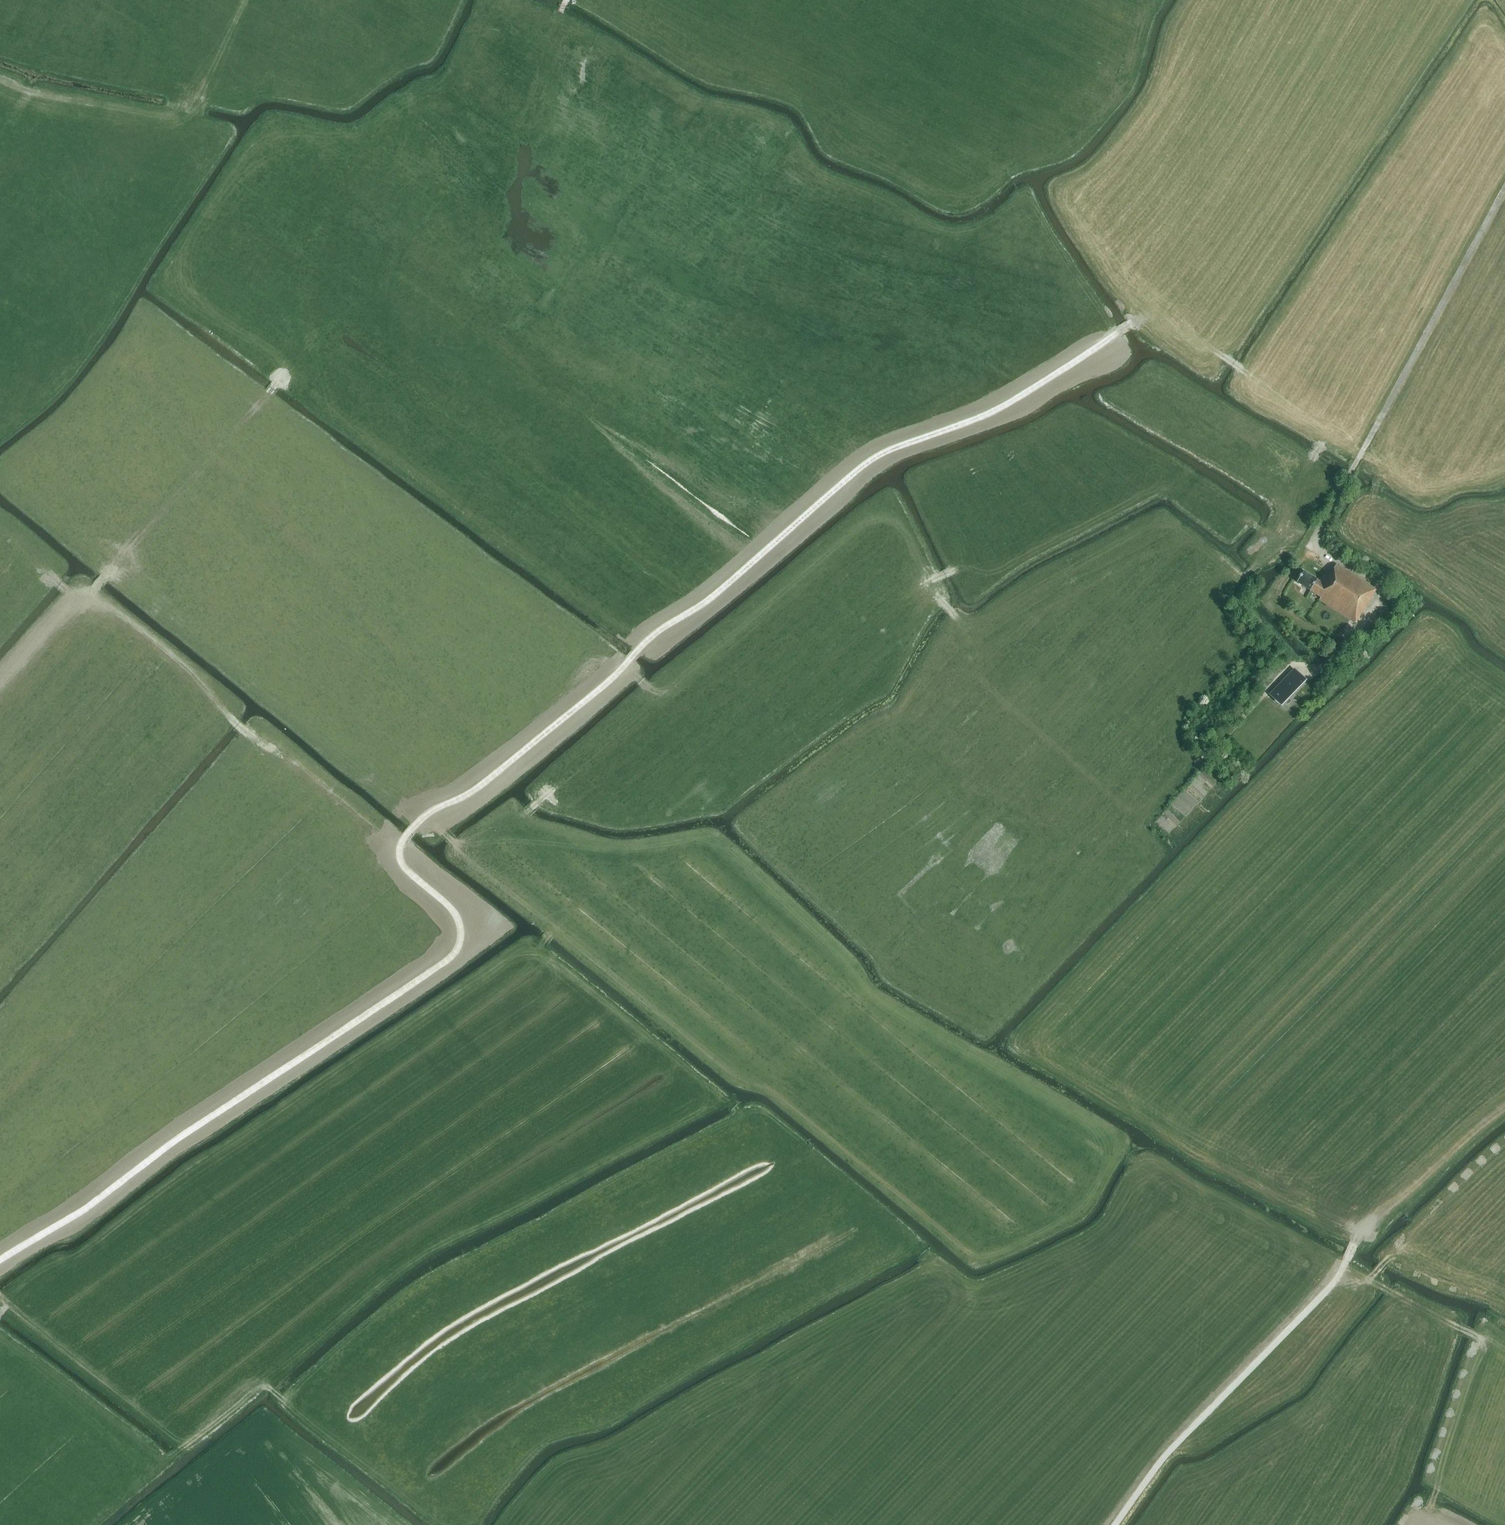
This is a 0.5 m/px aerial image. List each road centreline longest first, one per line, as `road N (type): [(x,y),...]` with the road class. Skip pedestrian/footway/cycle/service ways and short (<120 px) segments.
road 1 (track): [(0,671),(55,607),(89,595),(205,682),(250,734),(384,834),(404,838),(468,809),(600,703),(642,649),(748,575),(865,473),(1019,407),(1136,322)]
road 2 (track): [(1116,1524),(1167,1453),(1321,1298),(1352,1248)]
road 3 (track): [(0,80),(40,96),(169,121),(197,107),(205,92)]

